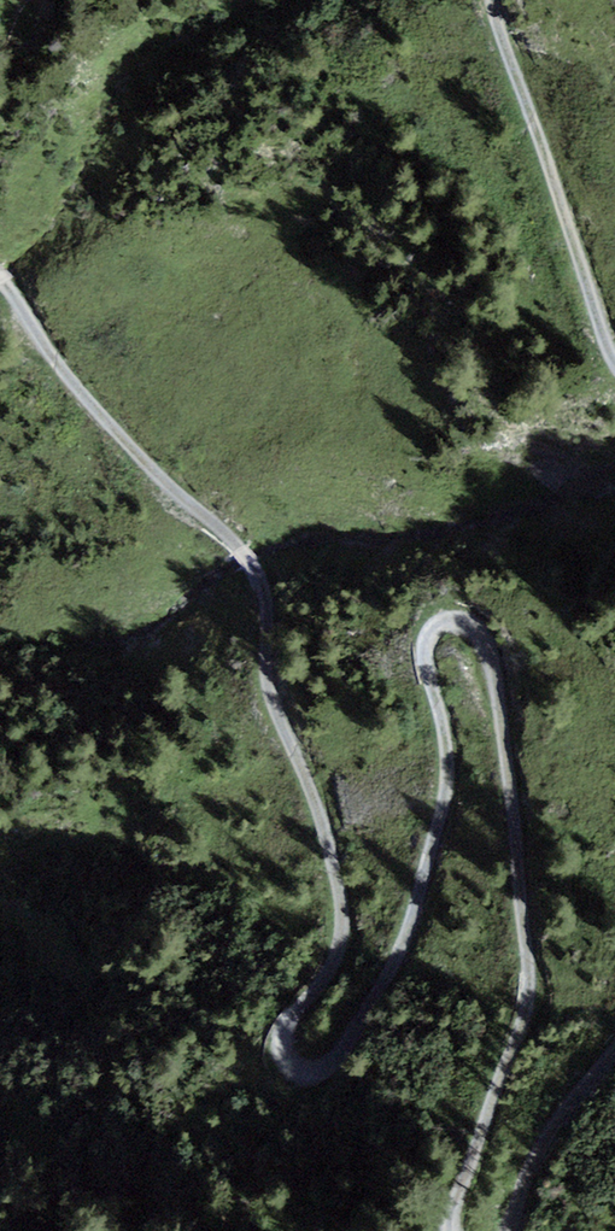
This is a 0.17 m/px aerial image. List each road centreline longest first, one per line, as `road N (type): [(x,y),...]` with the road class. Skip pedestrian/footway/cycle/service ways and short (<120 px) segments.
road 1 (track): [(0,287),(64,378),(117,436),(225,530),(269,604),(270,689),(344,891),(341,952),(287,1038),(297,1071),(320,1076),(348,1054),(402,956),(450,818),(450,747),(426,657),(441,630),(465,624),(486,644),(515,804),(532,995),(453,1214),(455,1230)]
road 2 (track): [(614,370),(494,0)]
road 3 (track): [(513,1230),(531,1177),(614,1056)]

